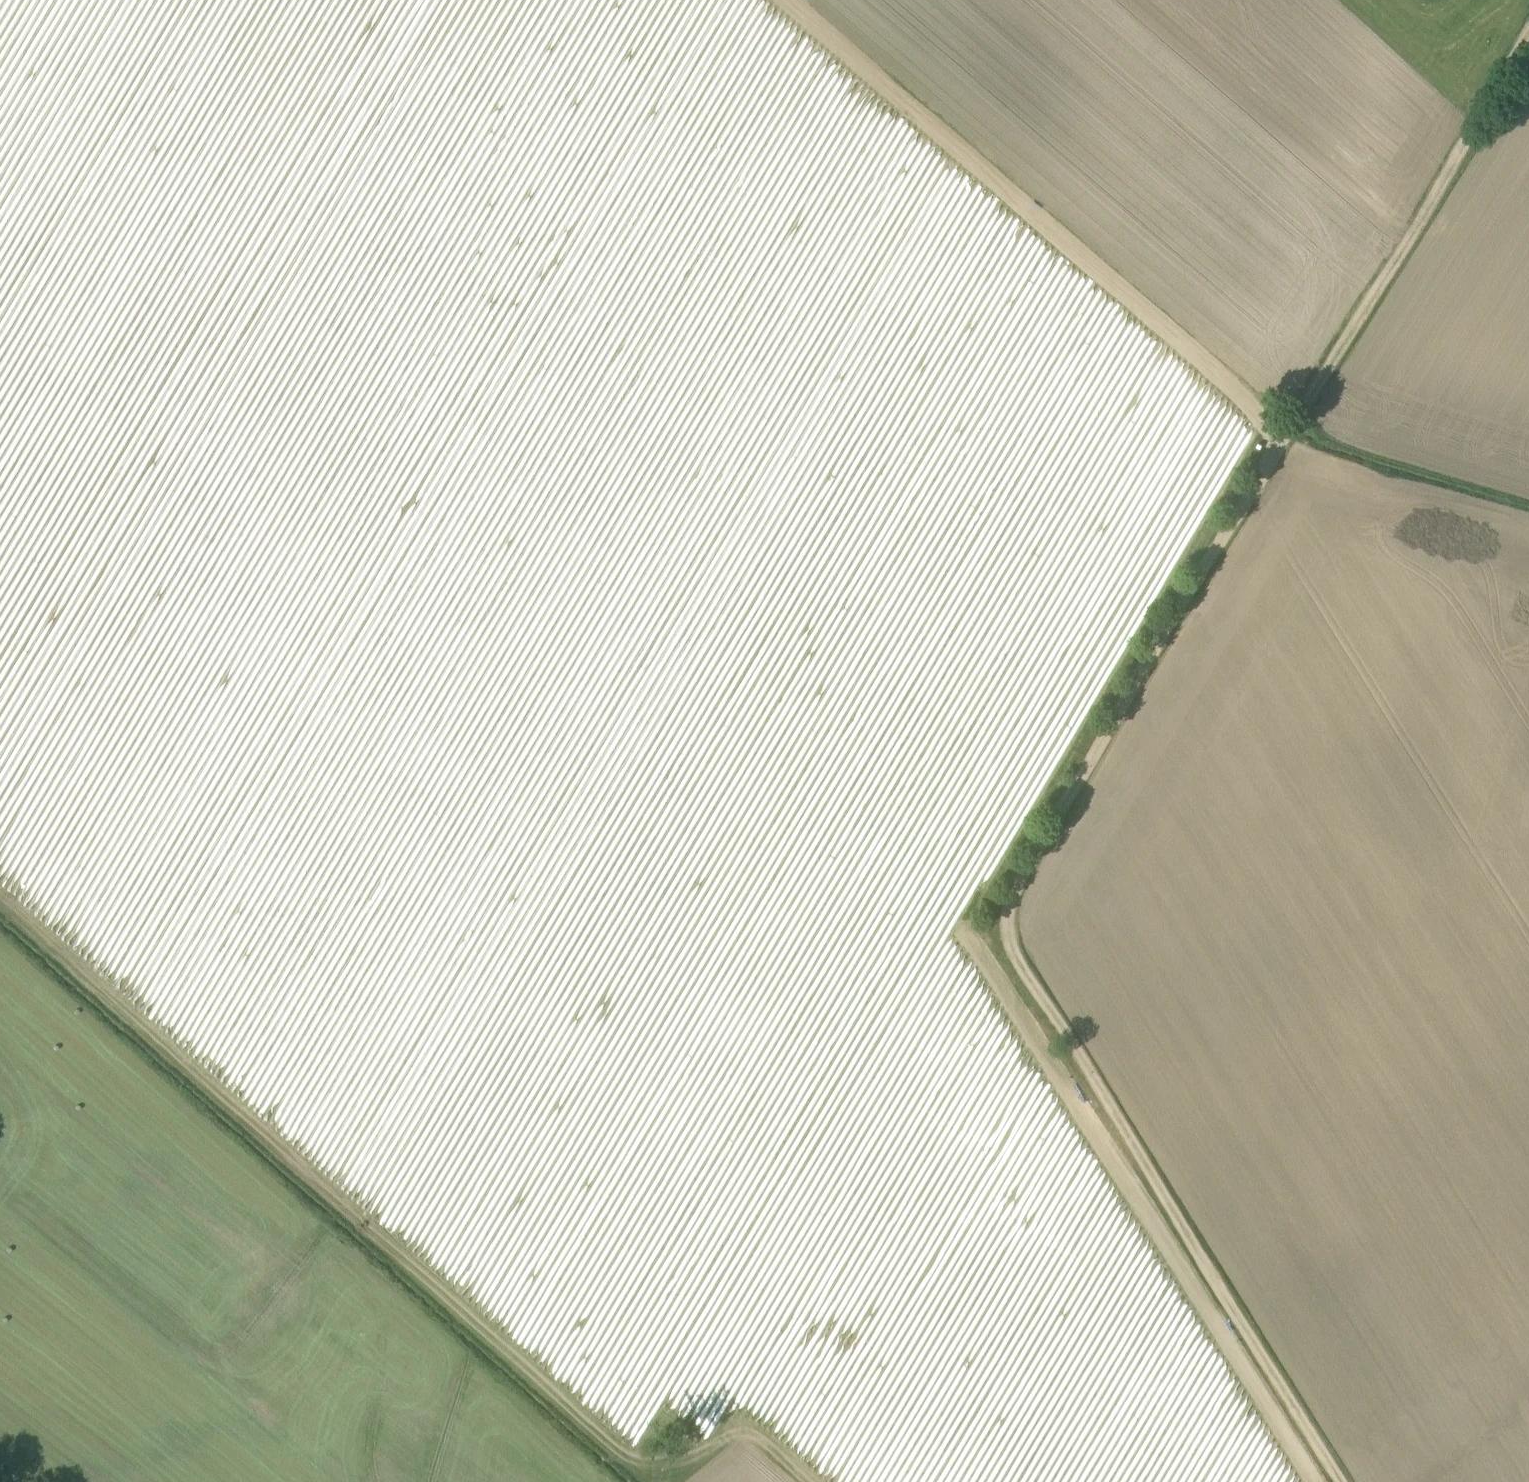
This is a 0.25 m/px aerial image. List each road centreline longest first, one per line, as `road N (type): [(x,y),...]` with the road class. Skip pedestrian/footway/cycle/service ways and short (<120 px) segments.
road 1 (track): [(1528,2),(1006,905),(1007,942),(1245,1328),(1355,1481)]

